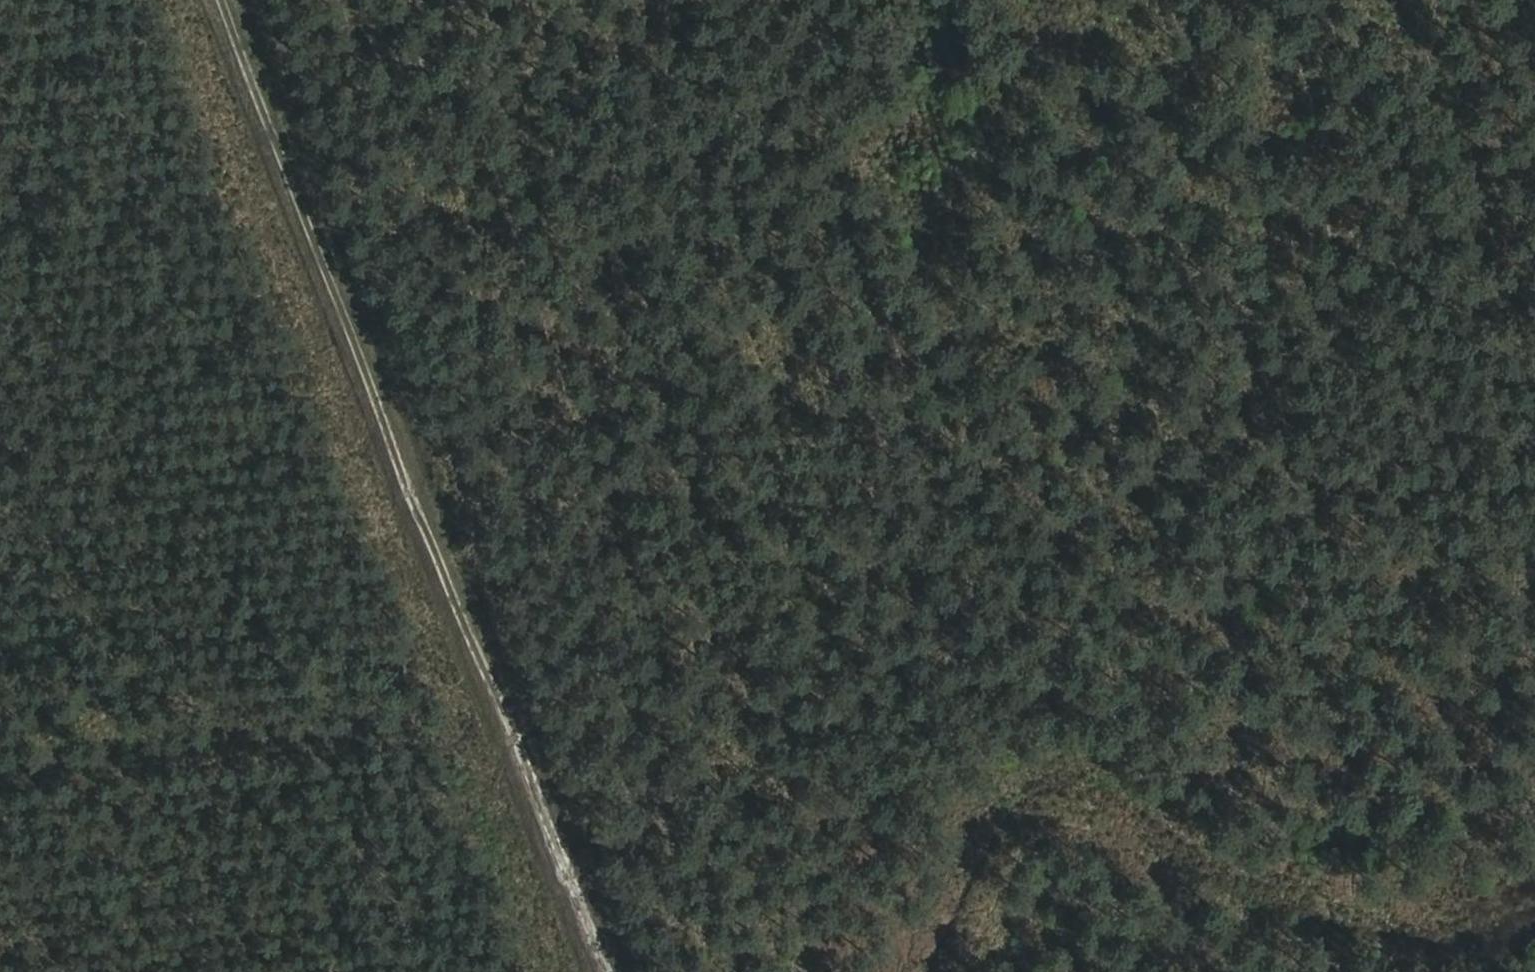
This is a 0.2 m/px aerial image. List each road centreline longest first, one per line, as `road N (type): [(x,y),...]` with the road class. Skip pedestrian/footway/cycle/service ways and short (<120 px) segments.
road 1 (track): [(628,971),(248,0)]

